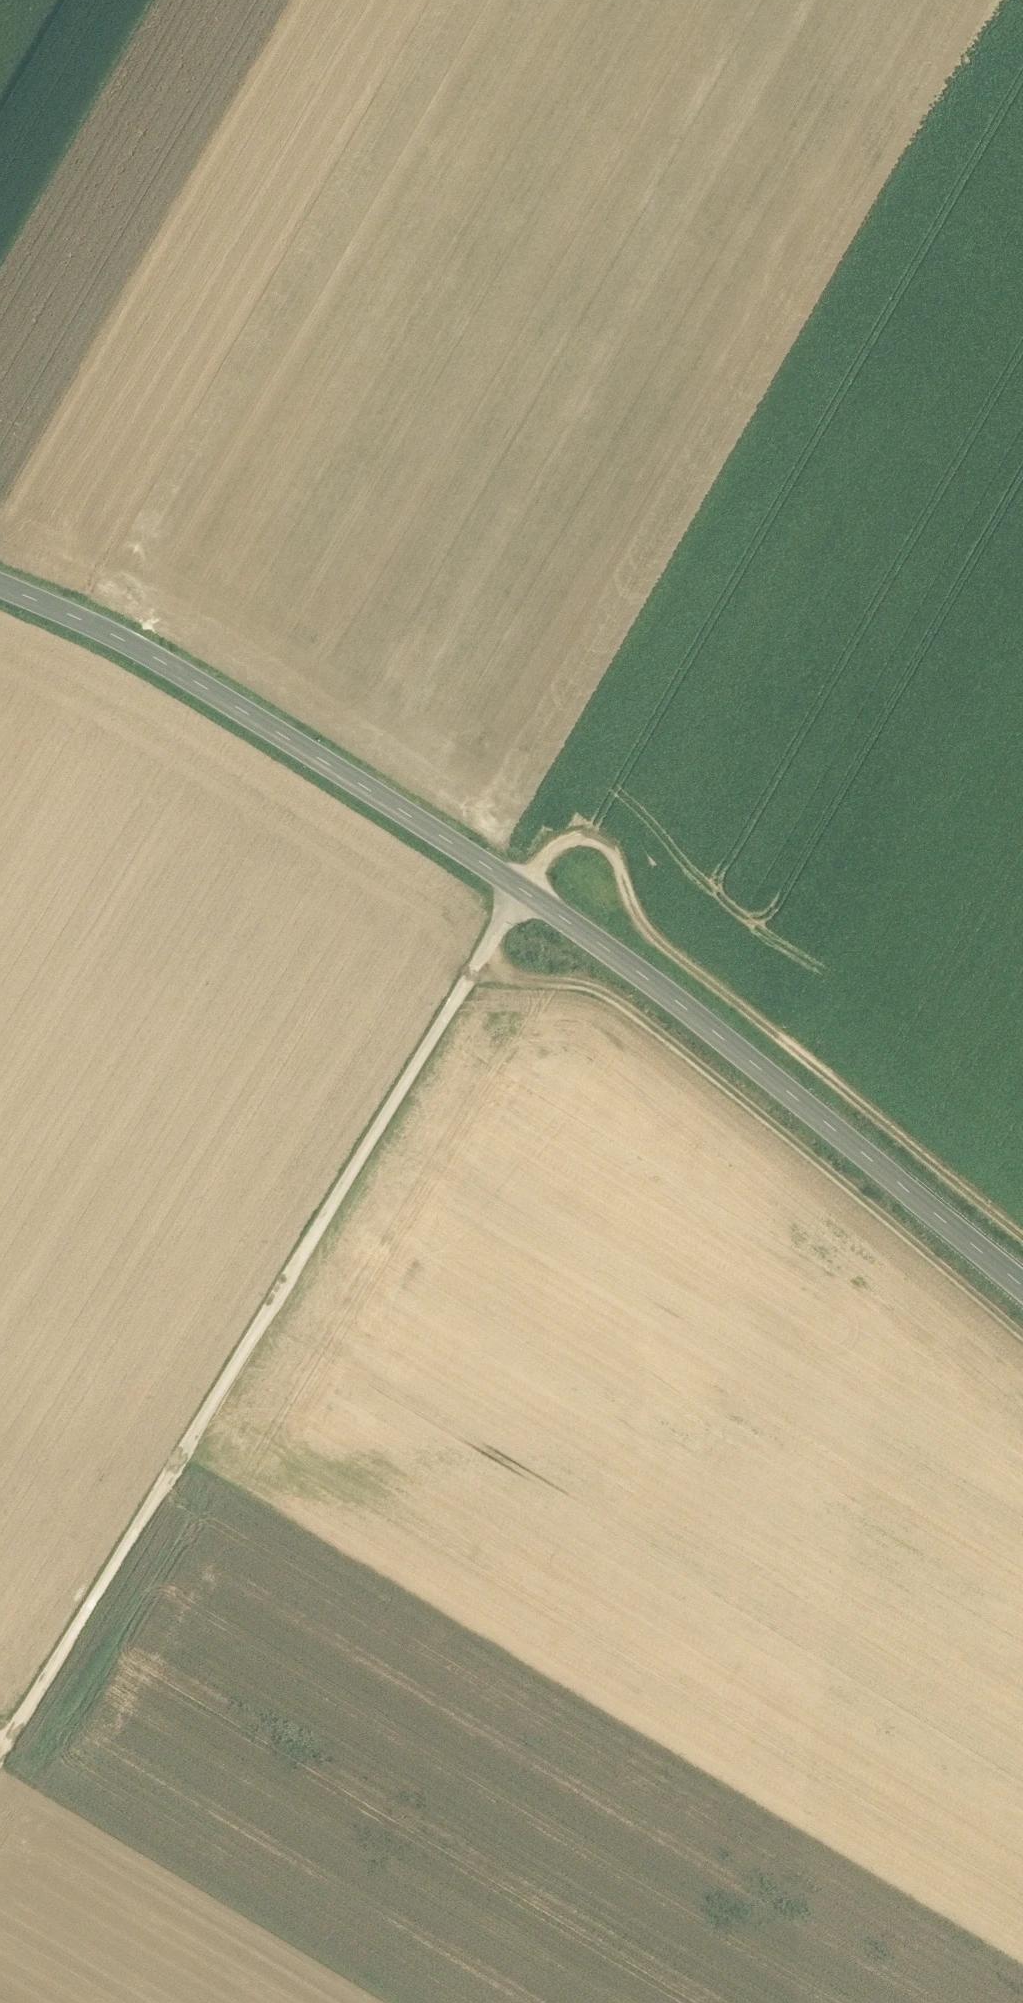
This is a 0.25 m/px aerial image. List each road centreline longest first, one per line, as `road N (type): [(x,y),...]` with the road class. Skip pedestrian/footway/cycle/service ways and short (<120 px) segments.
road 1 (track): [(0,1753),(550,846),(569,832),(596,834),(615,847),(638,916),(658,937),(1022,1236)]
road 2 (secondary): [(1022,1286),(689,1012),(524,891),(152,654),(0,583)]
road 3 (track): [(480,961),(594,980),(617,994),(1022,1328)]

